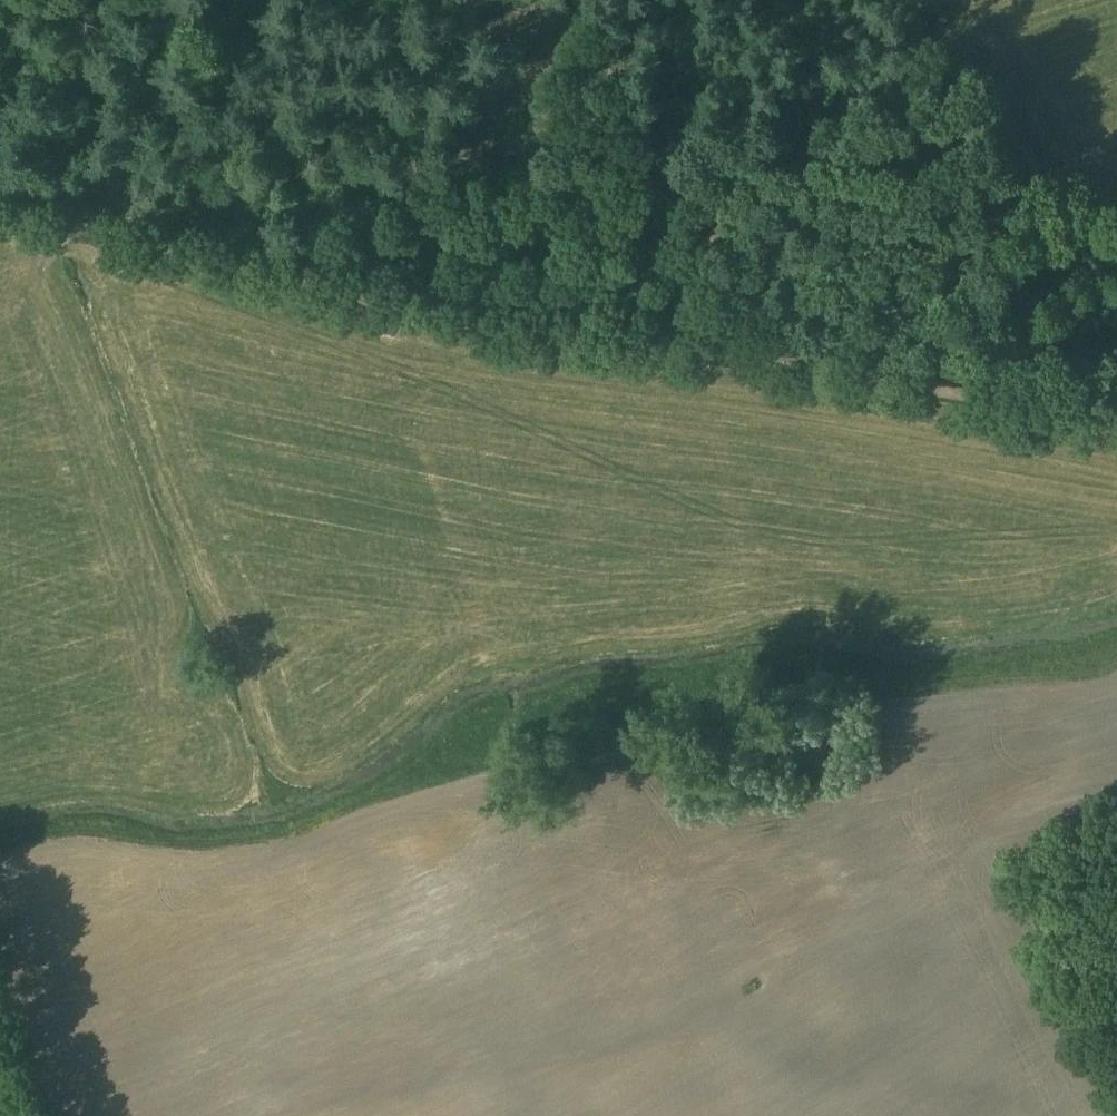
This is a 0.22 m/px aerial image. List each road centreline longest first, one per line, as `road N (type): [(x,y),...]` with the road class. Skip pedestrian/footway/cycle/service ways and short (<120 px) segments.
road 1 (track): [(1116,427),(507,329),(0,201)]

